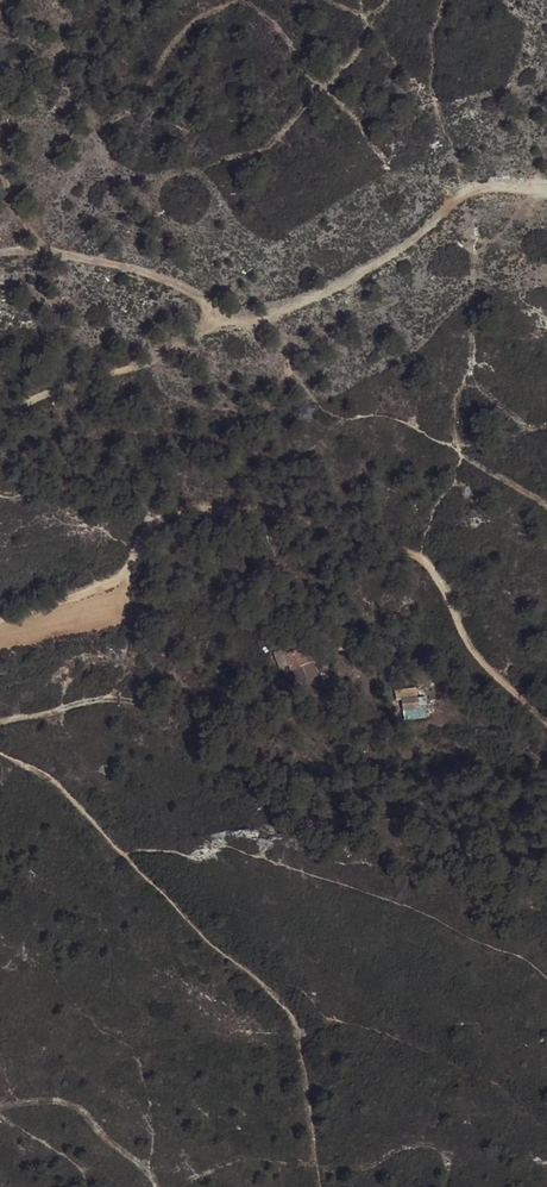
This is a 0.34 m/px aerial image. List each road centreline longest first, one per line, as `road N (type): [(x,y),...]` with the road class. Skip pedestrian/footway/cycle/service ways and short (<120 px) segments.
road 1 (track): [(0,723),(110,699),(220,712),(279,676),(349,571),(372,556),(408,554),(437,573),(485,670),(546,721)]
road 2 (track): [(0,622),(103,582),(173,508),(240,506),(330,523),(408,554)]
road 3 (track): [(211,316),(264,315),(324,292),(401,248),(476,188),(546,189)]
road 4 (track): [(0,436),(35,398),(148,364),(188,342),(211,316)]
road 5 (track): [(0,253),(118,265),(212,301),(211,316)]

